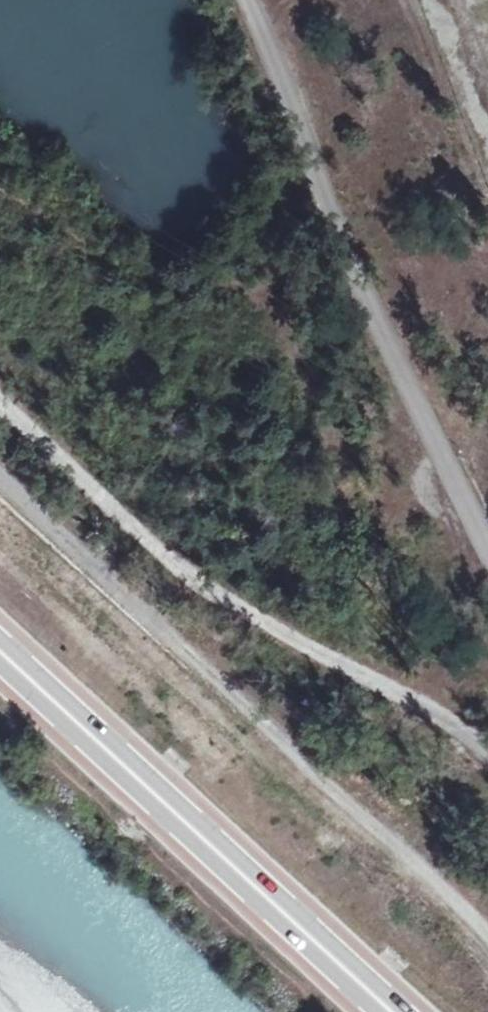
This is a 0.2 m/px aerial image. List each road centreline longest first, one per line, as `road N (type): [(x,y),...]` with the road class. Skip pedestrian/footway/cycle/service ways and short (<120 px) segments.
road 1 (track): [(0,472),(487,938)]
road 2 (track): [(0,394),(125,508),(297,644),(431,699),(487,744)]
road 3 (track): [(487,520),(381,303),(262,0)]
road 4 (trunk): [(0,651),(392,1011)]

